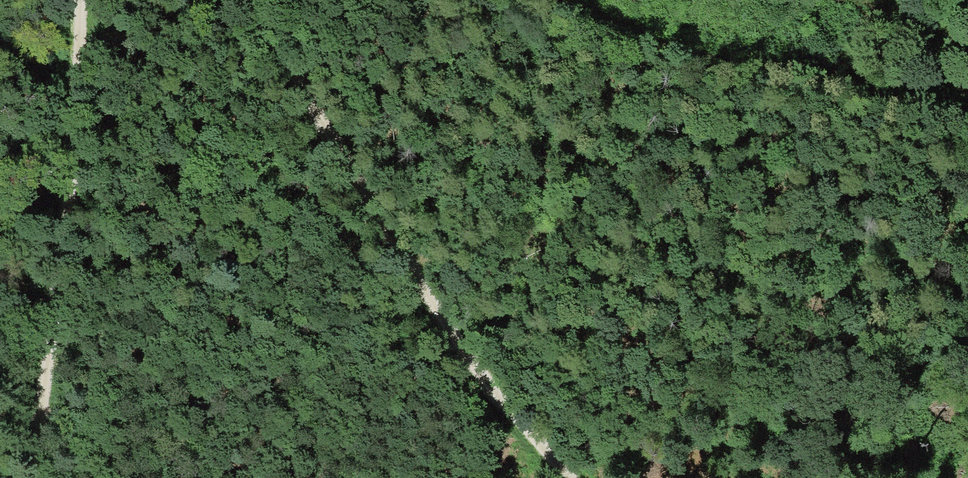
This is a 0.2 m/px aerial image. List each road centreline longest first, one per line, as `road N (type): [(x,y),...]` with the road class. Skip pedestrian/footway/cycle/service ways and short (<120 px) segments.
road 1 (track): [(258,0),(355,177),(475,362),(572,477)]
road 2 (track): [(41,477),(79,0)]

